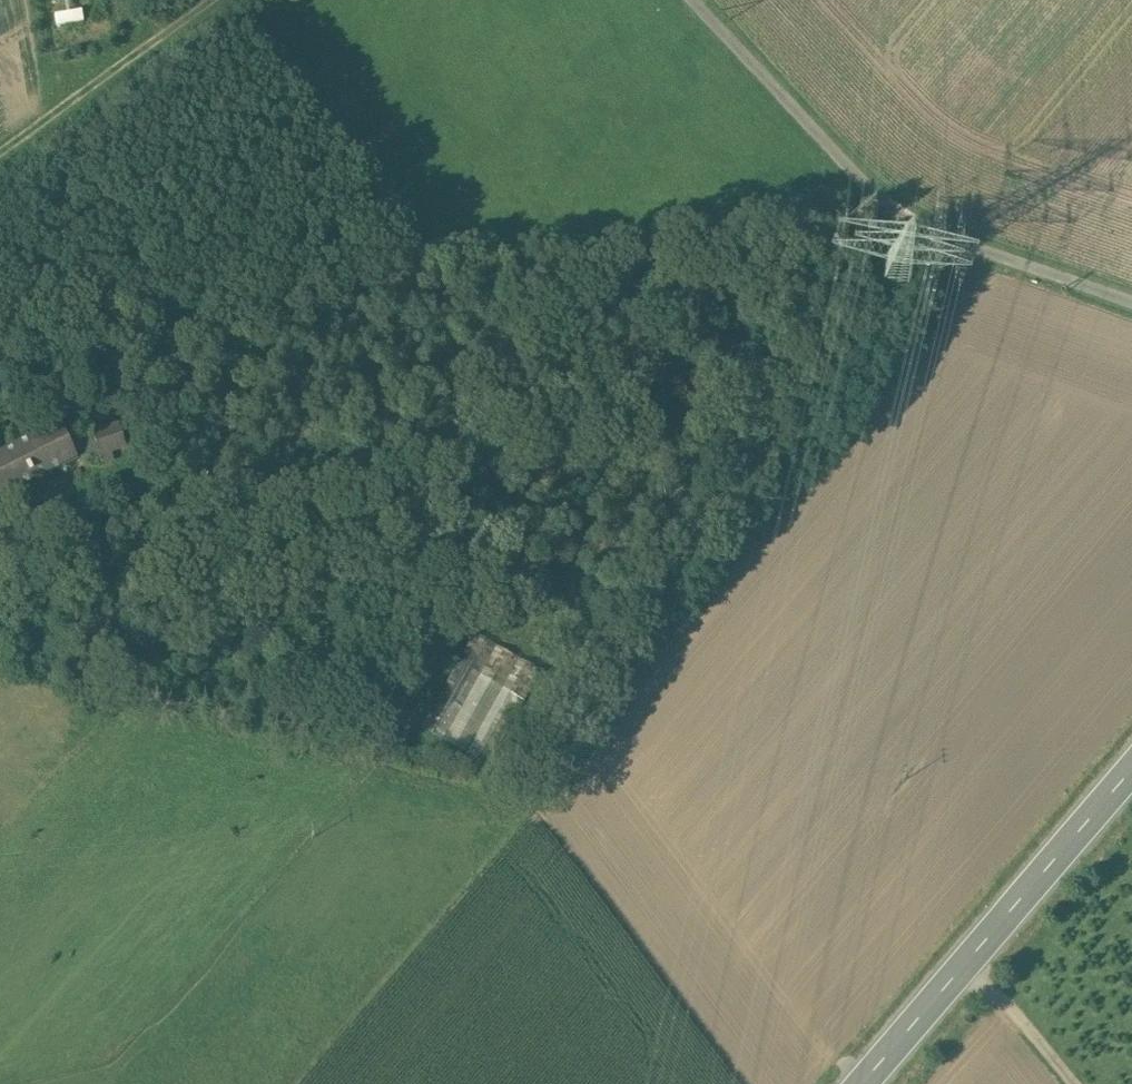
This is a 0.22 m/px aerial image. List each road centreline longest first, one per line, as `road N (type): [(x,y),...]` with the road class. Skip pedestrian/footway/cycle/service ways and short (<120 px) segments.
road 1 (secondary): [(1131,771),(859,1083)]
road 2 (unclassified): [(0,154),(208,0)]

